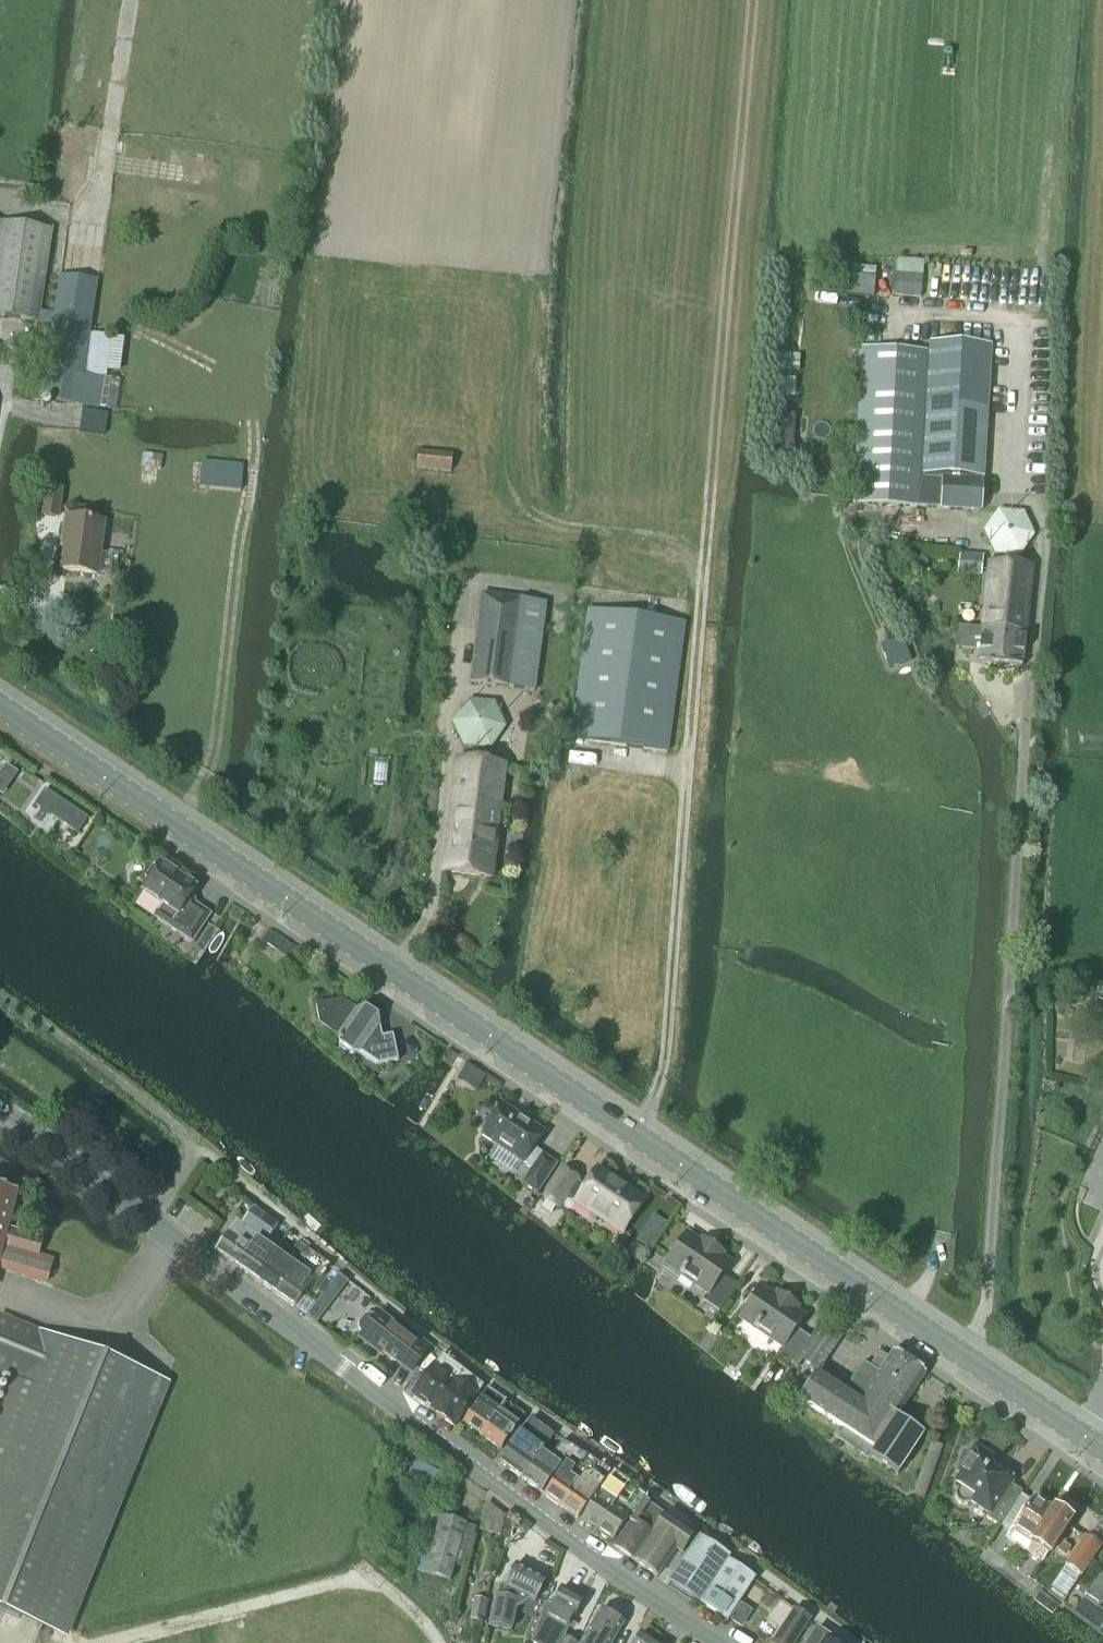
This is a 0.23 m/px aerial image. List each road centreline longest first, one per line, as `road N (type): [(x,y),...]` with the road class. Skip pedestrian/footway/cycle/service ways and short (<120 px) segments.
road 1 (secondary): [(1102,1450),(0,706)]
road 2 (tertiary): [(721,1642),(616,1576),(155,1222),(0,1115)]
road 3 (track): [(711,457),(663,1071),(635,1134)]

